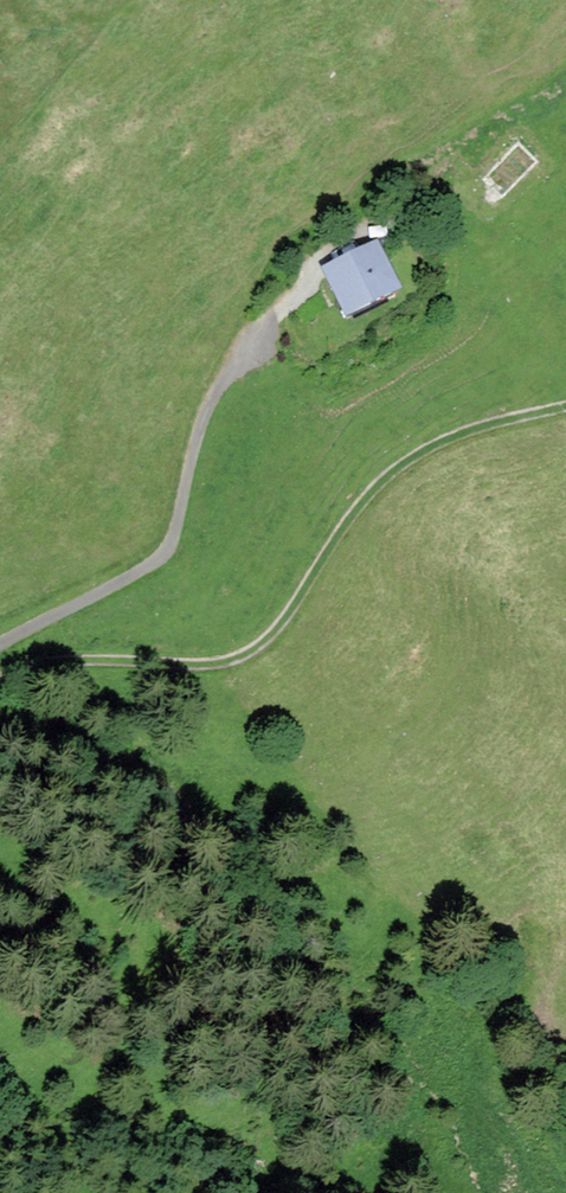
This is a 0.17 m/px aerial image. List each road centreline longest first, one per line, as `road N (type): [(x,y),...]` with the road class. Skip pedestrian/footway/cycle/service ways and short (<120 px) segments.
road 1 (track): [(0,683),(62,663),(231,665),(255,650),(336,532),(400,464),(565,407)]
road 2 (track): [(0,648),(157,555),(198,423),(221,382),(302,287)]

